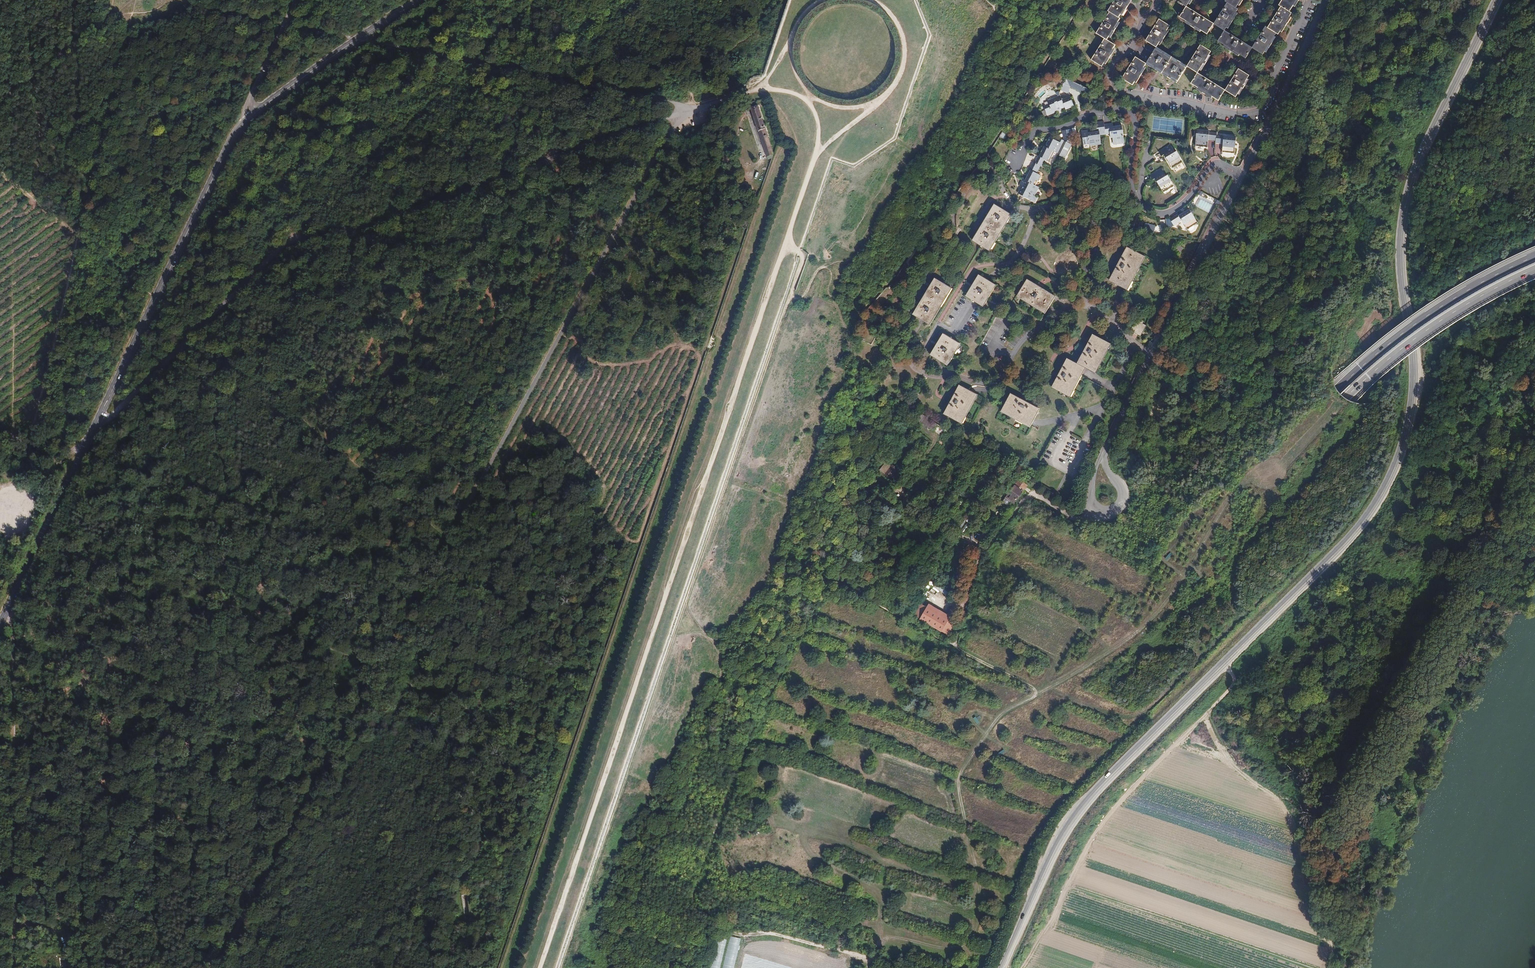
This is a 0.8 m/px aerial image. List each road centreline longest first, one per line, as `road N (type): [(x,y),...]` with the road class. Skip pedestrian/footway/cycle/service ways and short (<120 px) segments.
road 1 (motorway): [(1534,256),(1386,346),(1058,655),(966,718),(795,808),(563,868),(0,957)]
road 2 (motorway): [(179,967),(642,890),(808,840),(879,808),(1044,704),(1191,569),(1368,378),(1441,321),(1534,269)]
road 3 (secondary): [(1497,0),(1404,207),(1399,258),(1414,388),(1382,492),(1348,539),(1080,810),(1001,967)]
road 4 (track): [(686,117),(660,145),(216,967)]
road 5 (track): [(597,644),(452,538),(0,171)]
road 6 (unclassified): [(90,434),(287,243),(686,117)]
road 7 (track): [(582,842),(789,235)]
road 8 (track): [(870,967),(884,941),(942,949),(965,942),(979,894),(958,782),(994,723),(1036,694),(829,581)]
road 9 (secondary): [(90,434),(235,134),(263,106),(420,0)]
road 10 (residential): [(1101,457),(1326,0)]
road 11 (track): [(23,495),(136,0)]
road 12 (track): [(10,0),(23,503)]
road 13 (track): [(1020,967),(1092,838),(1234,683),(1221,666)]
road 14 (track): [(206,967),(202,594)]
road 15 (track): [(287,243),(540,0)]
road 16 (track): [(355,40),(682,115)]
road 17 (track): [(221,603),(229,301)]
road 18 (track): [(1211,709),(1219,736),(1293,807),(1323,933),(1336,945),(1335,967)]
road 19 (track): [(1229,496),(1144,626),(1036,694)]
road 20 (residential): [(1075,521),(1033,493),(1008,517),(975,560),(952,648)]
road 21 (secondary): [(0,622),(90,434)]
road 22 (track): [(722,928),(780,934),(896,967)]
road 23 (track): [(114,15),(0,96)]

